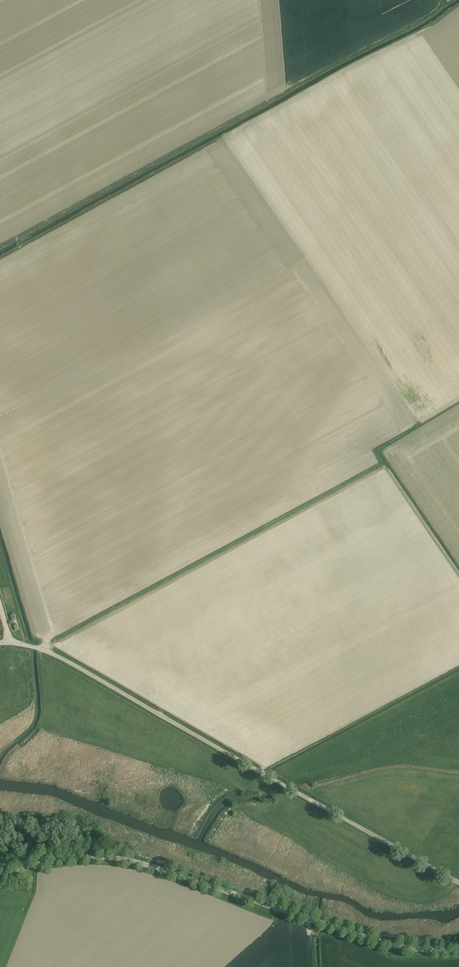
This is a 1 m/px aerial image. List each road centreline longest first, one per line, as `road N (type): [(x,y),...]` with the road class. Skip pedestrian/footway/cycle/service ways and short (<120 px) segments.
road 1 (unclassified): [(458,882),(56,655),(0,642)]
road 2 (unclassified): [(458,950),(385,943),(118,859),(63,859),(0,875)]

